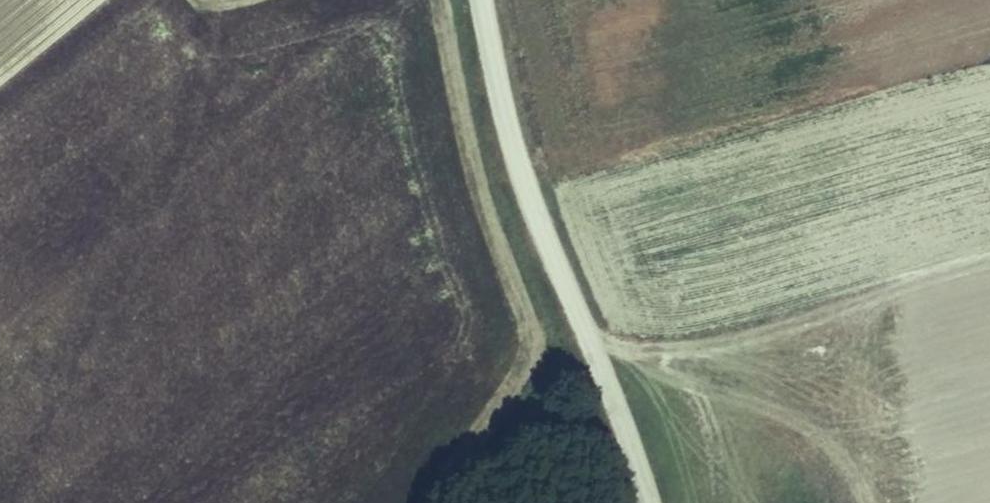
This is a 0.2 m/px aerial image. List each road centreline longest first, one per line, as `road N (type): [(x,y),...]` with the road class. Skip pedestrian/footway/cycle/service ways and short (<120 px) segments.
road 1 (tertiary): [(483,0),(509,135),(538,223),(630,434),(650,502)]
road 2 (track): [(135,0),(0,106)]

